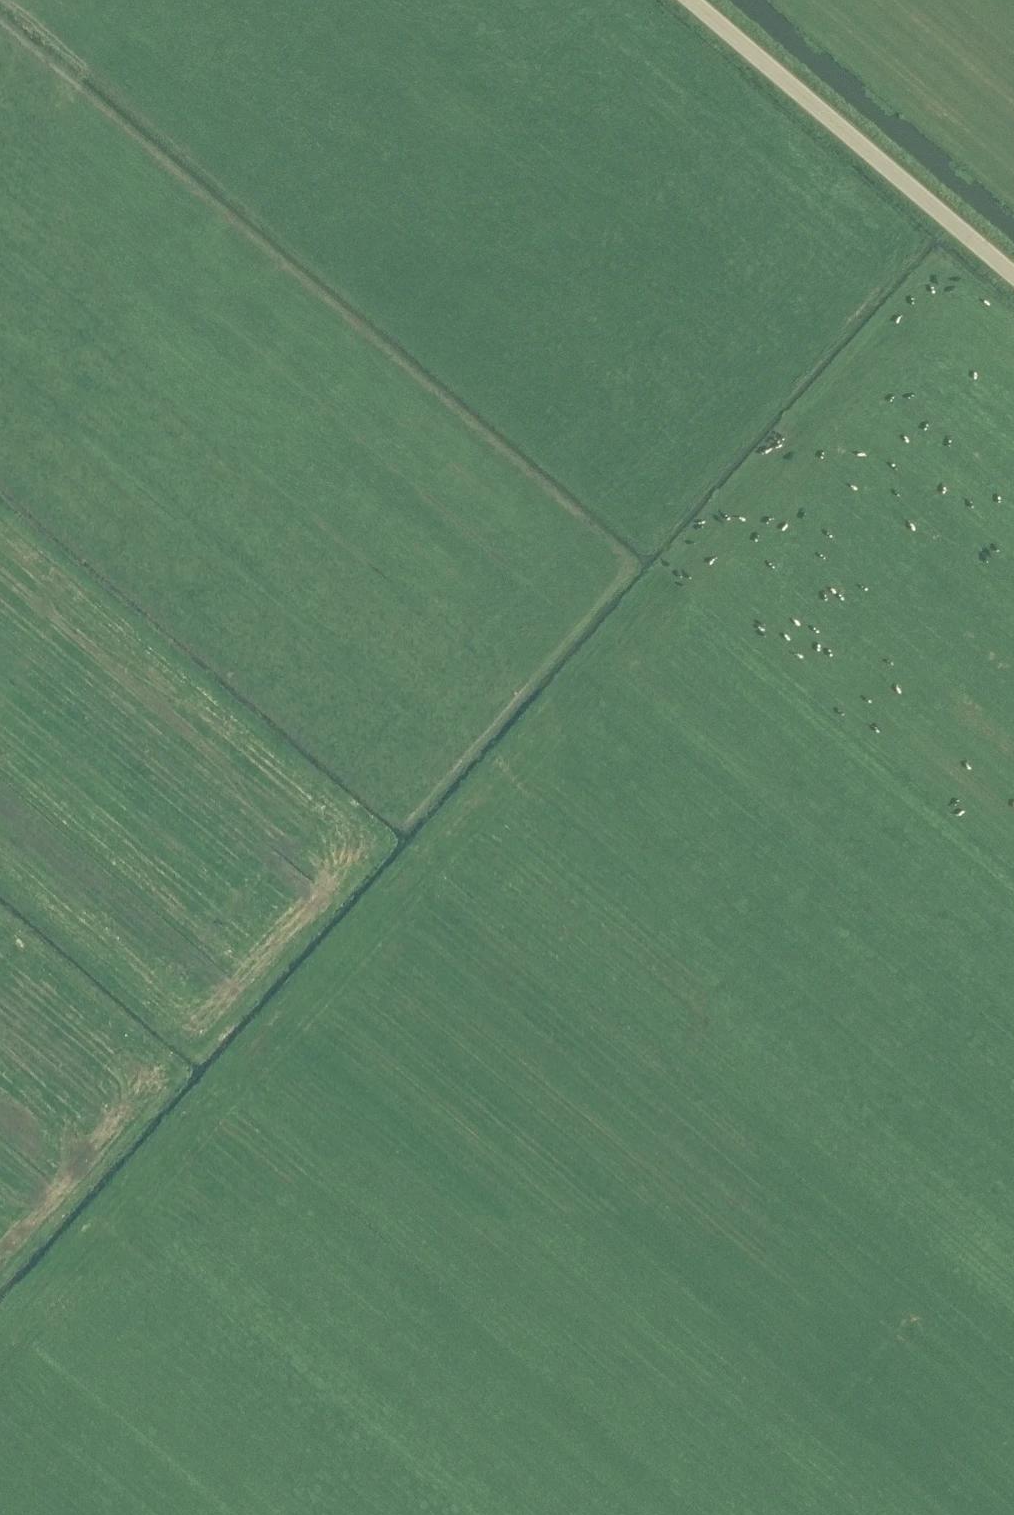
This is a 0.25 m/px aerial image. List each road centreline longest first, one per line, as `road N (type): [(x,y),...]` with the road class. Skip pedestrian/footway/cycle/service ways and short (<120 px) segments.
road 1 (unclassified): [(1013,273),(694,0)]

